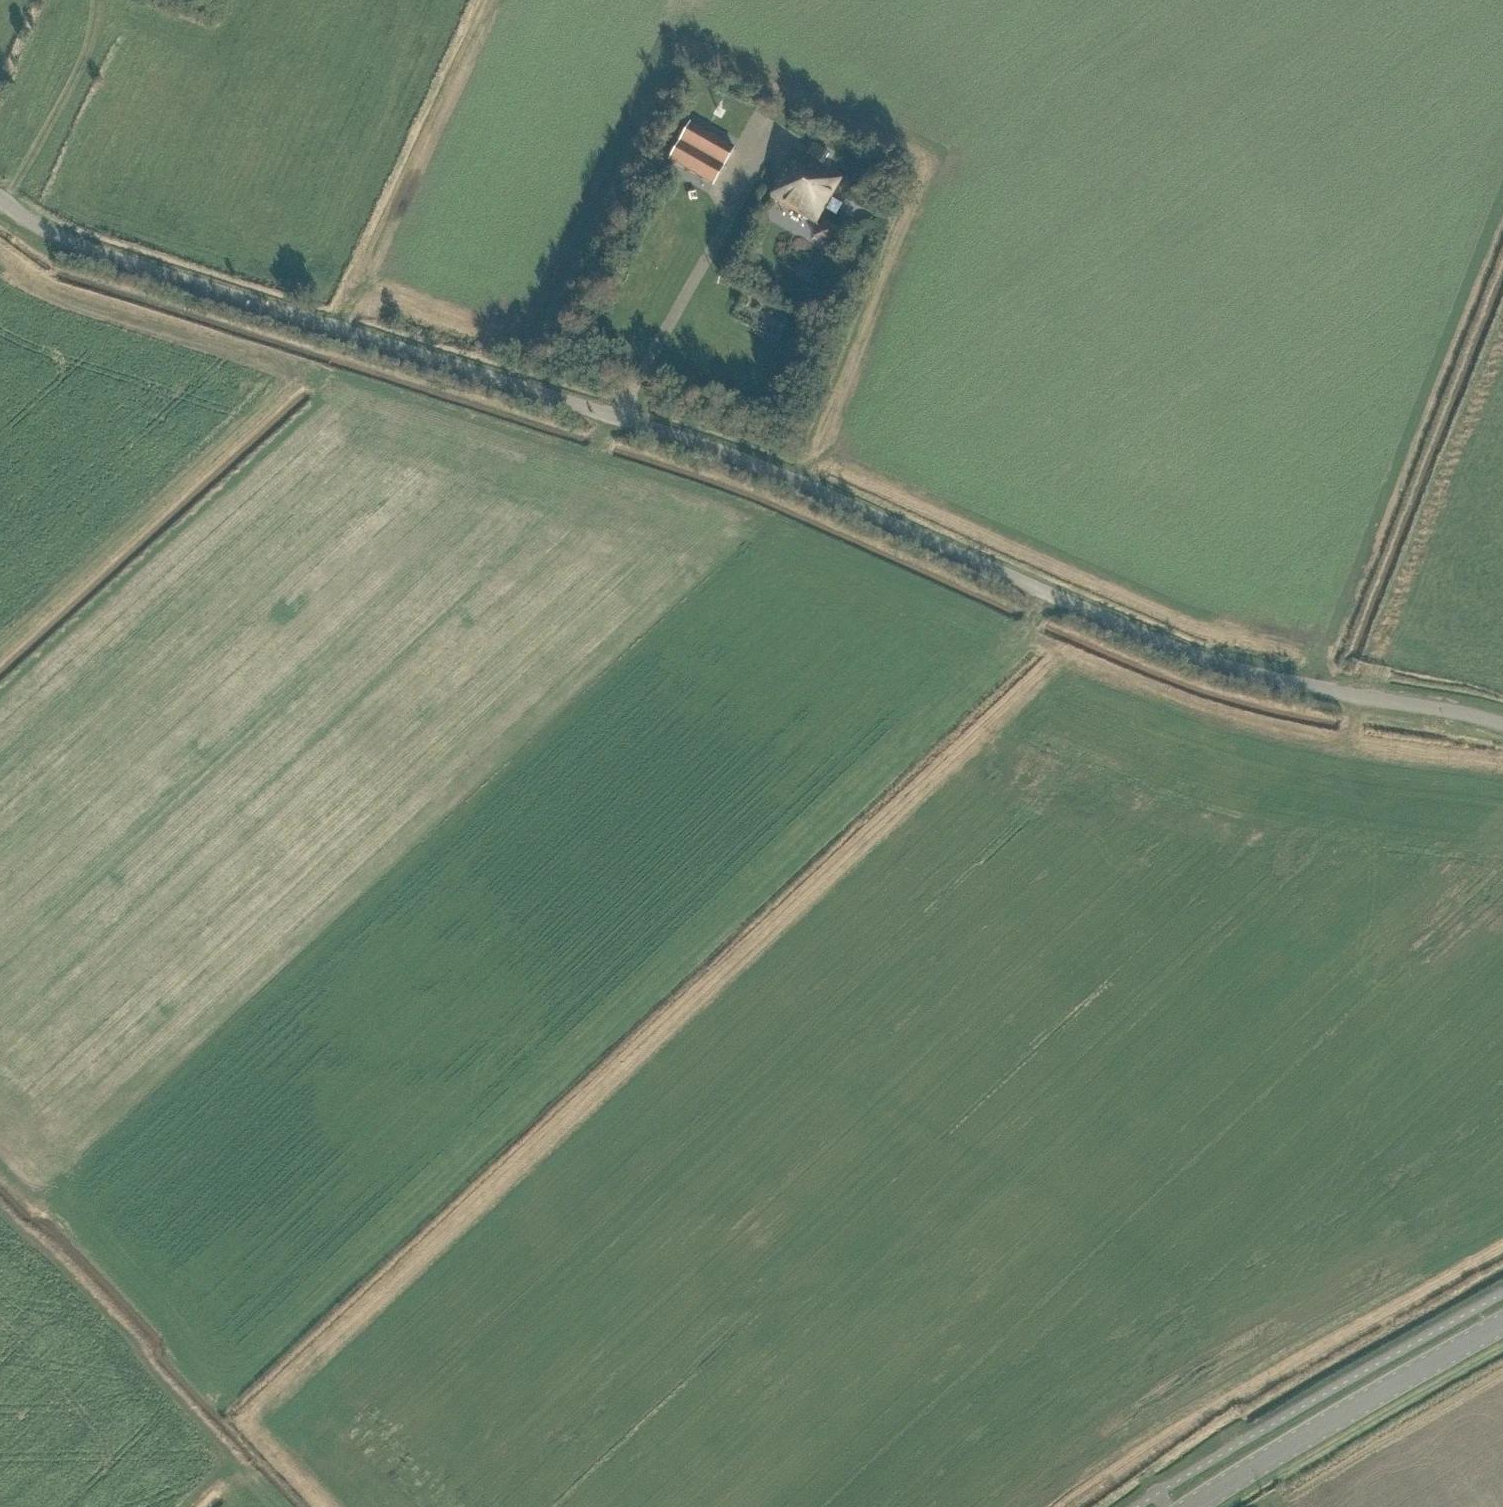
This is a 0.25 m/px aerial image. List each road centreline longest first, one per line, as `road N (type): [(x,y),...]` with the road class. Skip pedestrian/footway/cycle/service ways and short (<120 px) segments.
road 1 (unclassified): [(1502,726),(1216,660),(617,413),(67,241),(0,196)]
road 2 (tertiary): [(1193,1506),(1502,1323)]

